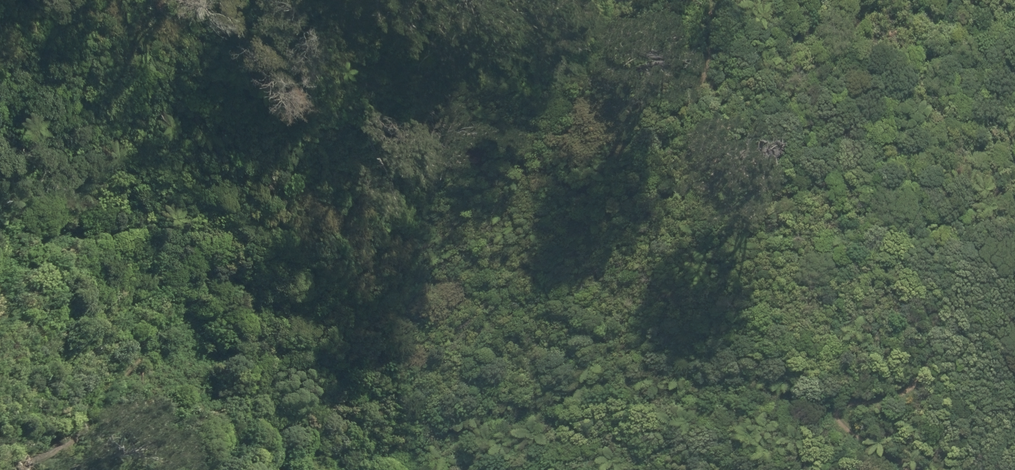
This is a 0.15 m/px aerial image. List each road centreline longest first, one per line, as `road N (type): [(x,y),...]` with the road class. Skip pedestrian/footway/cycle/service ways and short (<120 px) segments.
road 1 (track): [(822,403),(886,391),(922,366),(935,334),(872,166),(856,156),(836,181),(775,207),(652,196),(559,170),(462,127),(161,110),(0,166)]
road 2 (track): [(401,469),(633,376),(822,403),(913,469)]
road 3 (track): [(729,0),(727,63),(699,111),(607,157),(559,170)]

